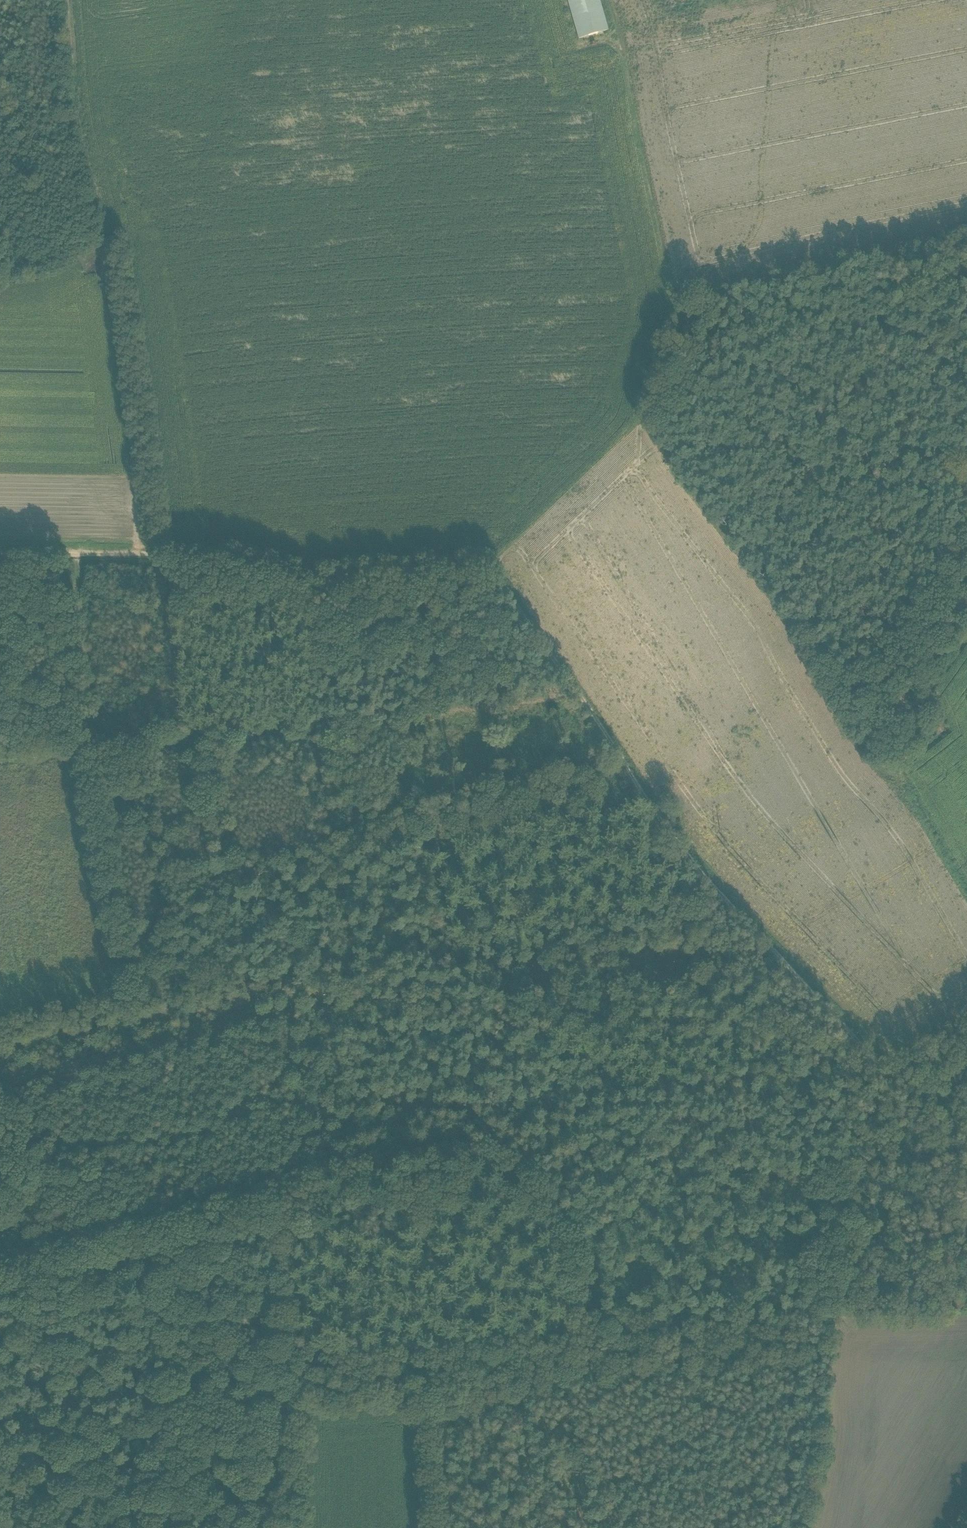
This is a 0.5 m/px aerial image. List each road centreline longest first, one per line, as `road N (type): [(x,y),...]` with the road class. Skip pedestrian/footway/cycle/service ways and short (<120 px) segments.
road 1 (track): [(0,552),(186,554),(316,578),(489,566),(688,858),(865,1047)]
road 2 (track): [(0,1276),(267,1195),(542,1034),(846,1064)]
road 3 (track): [(846,1064),(842,1168),(574,1210),(578,1379),(634,1527)]

